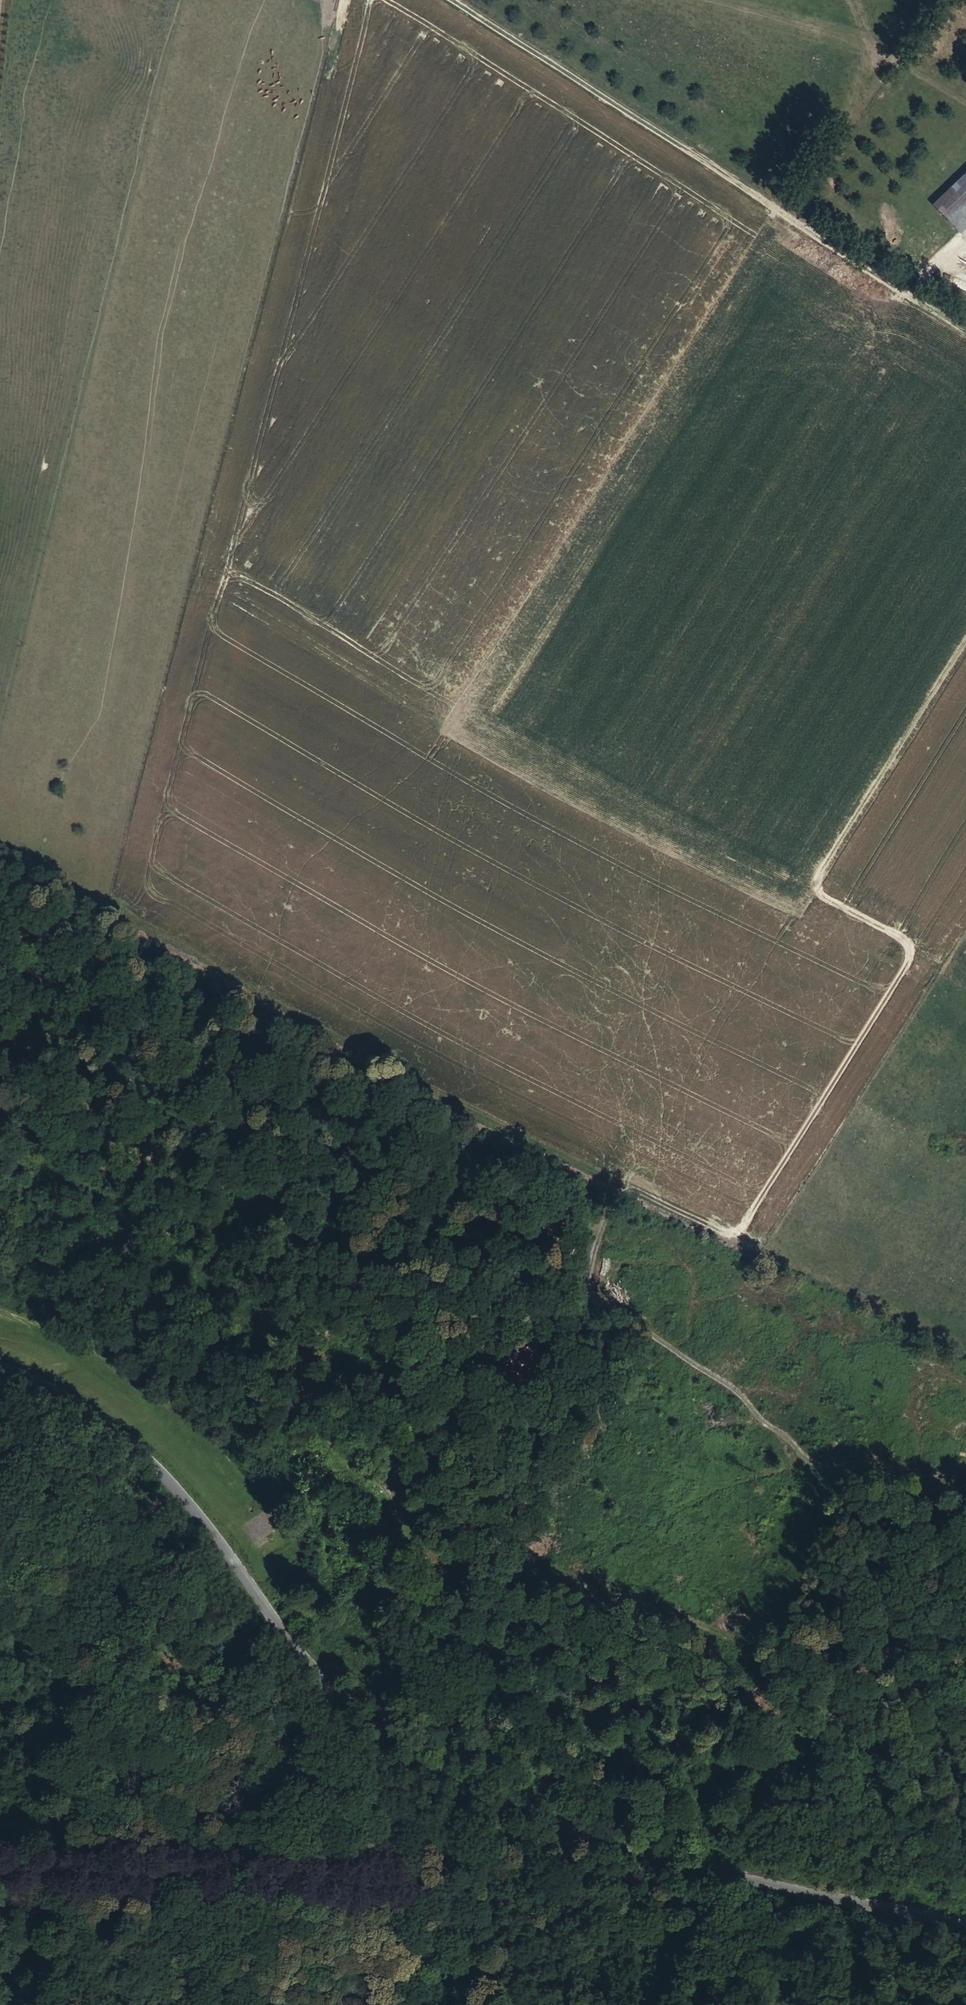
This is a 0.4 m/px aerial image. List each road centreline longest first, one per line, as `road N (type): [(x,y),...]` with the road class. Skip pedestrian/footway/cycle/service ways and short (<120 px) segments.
road 1 (unclassified): [(0,1374),(138,1428),(468,1813),(614,1862),(965,1919)]
road 2 (track): [(965,647),(815,881),(820,895),(907,944),(909,958),(737,1233)]

